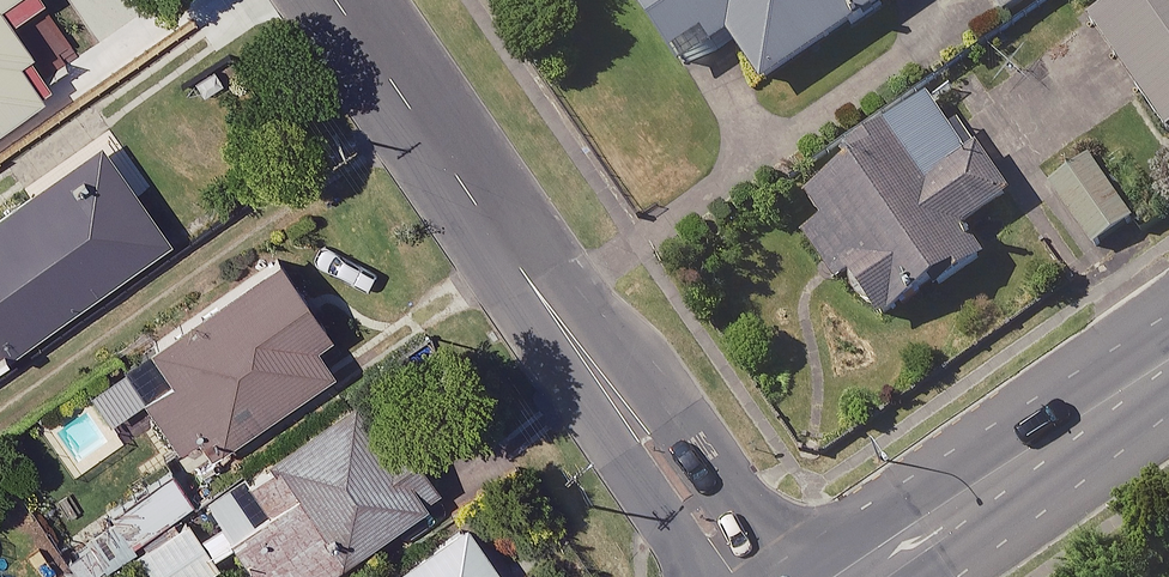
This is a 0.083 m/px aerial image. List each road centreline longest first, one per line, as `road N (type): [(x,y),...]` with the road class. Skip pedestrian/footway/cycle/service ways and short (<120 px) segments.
road 1 (tertiary): [(340,0),(738,576)]
road 2 (secondary): [(1168,360),(833,576)]

